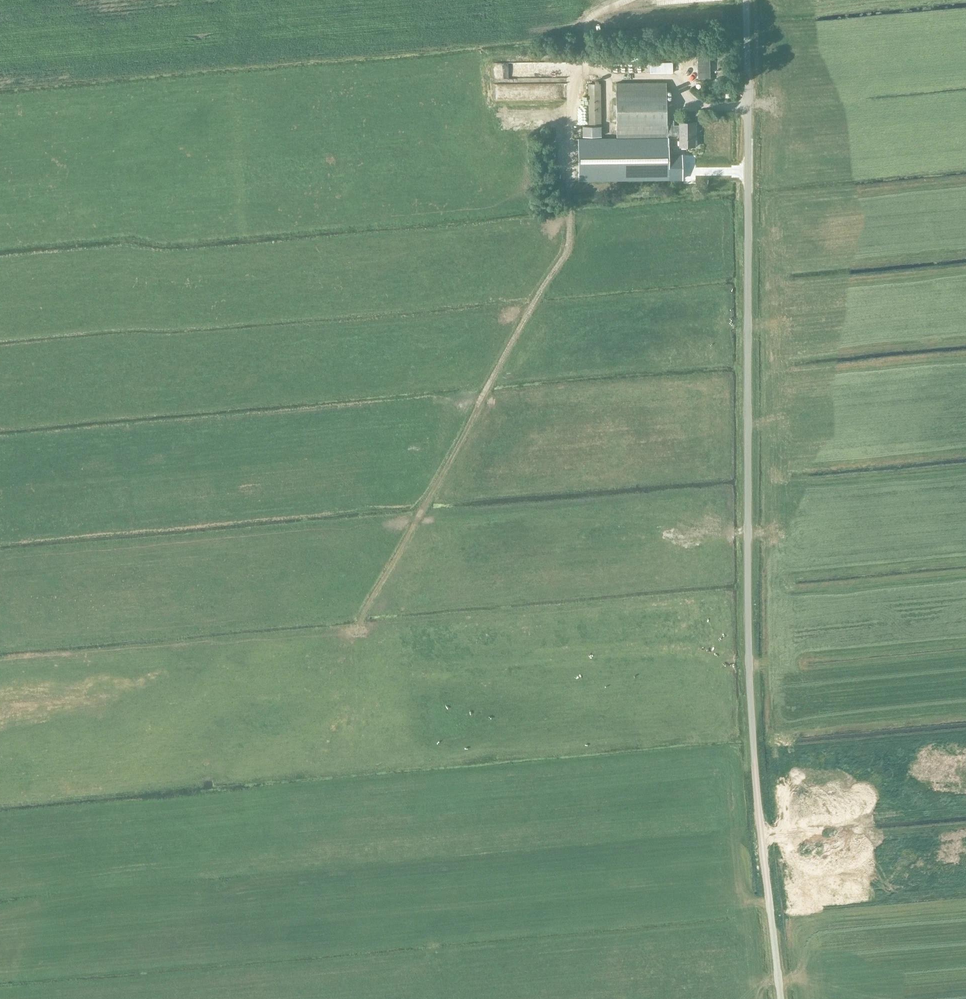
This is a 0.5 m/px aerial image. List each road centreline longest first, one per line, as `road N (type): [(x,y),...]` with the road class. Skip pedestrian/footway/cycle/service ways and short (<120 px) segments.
road 1 (unclassified): [(780,998),(749,675),(746,0)]

